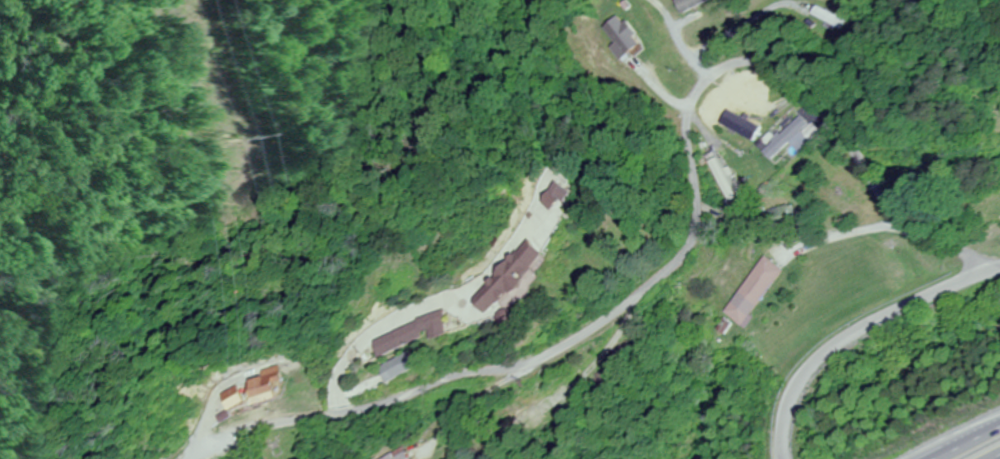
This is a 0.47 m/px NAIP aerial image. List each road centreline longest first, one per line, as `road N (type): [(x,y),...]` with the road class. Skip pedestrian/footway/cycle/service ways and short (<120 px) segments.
road 1 (residential): [(253,425),(362,407),(527,360),(637,294),(671,267),(690,233),(688,111),(705,81),(733,66),(772,70),(800,93),(905,230),(999,269)]
road 2 (residential): [(790,458),(794,406),(817,366),(892,316),(999,271)]

